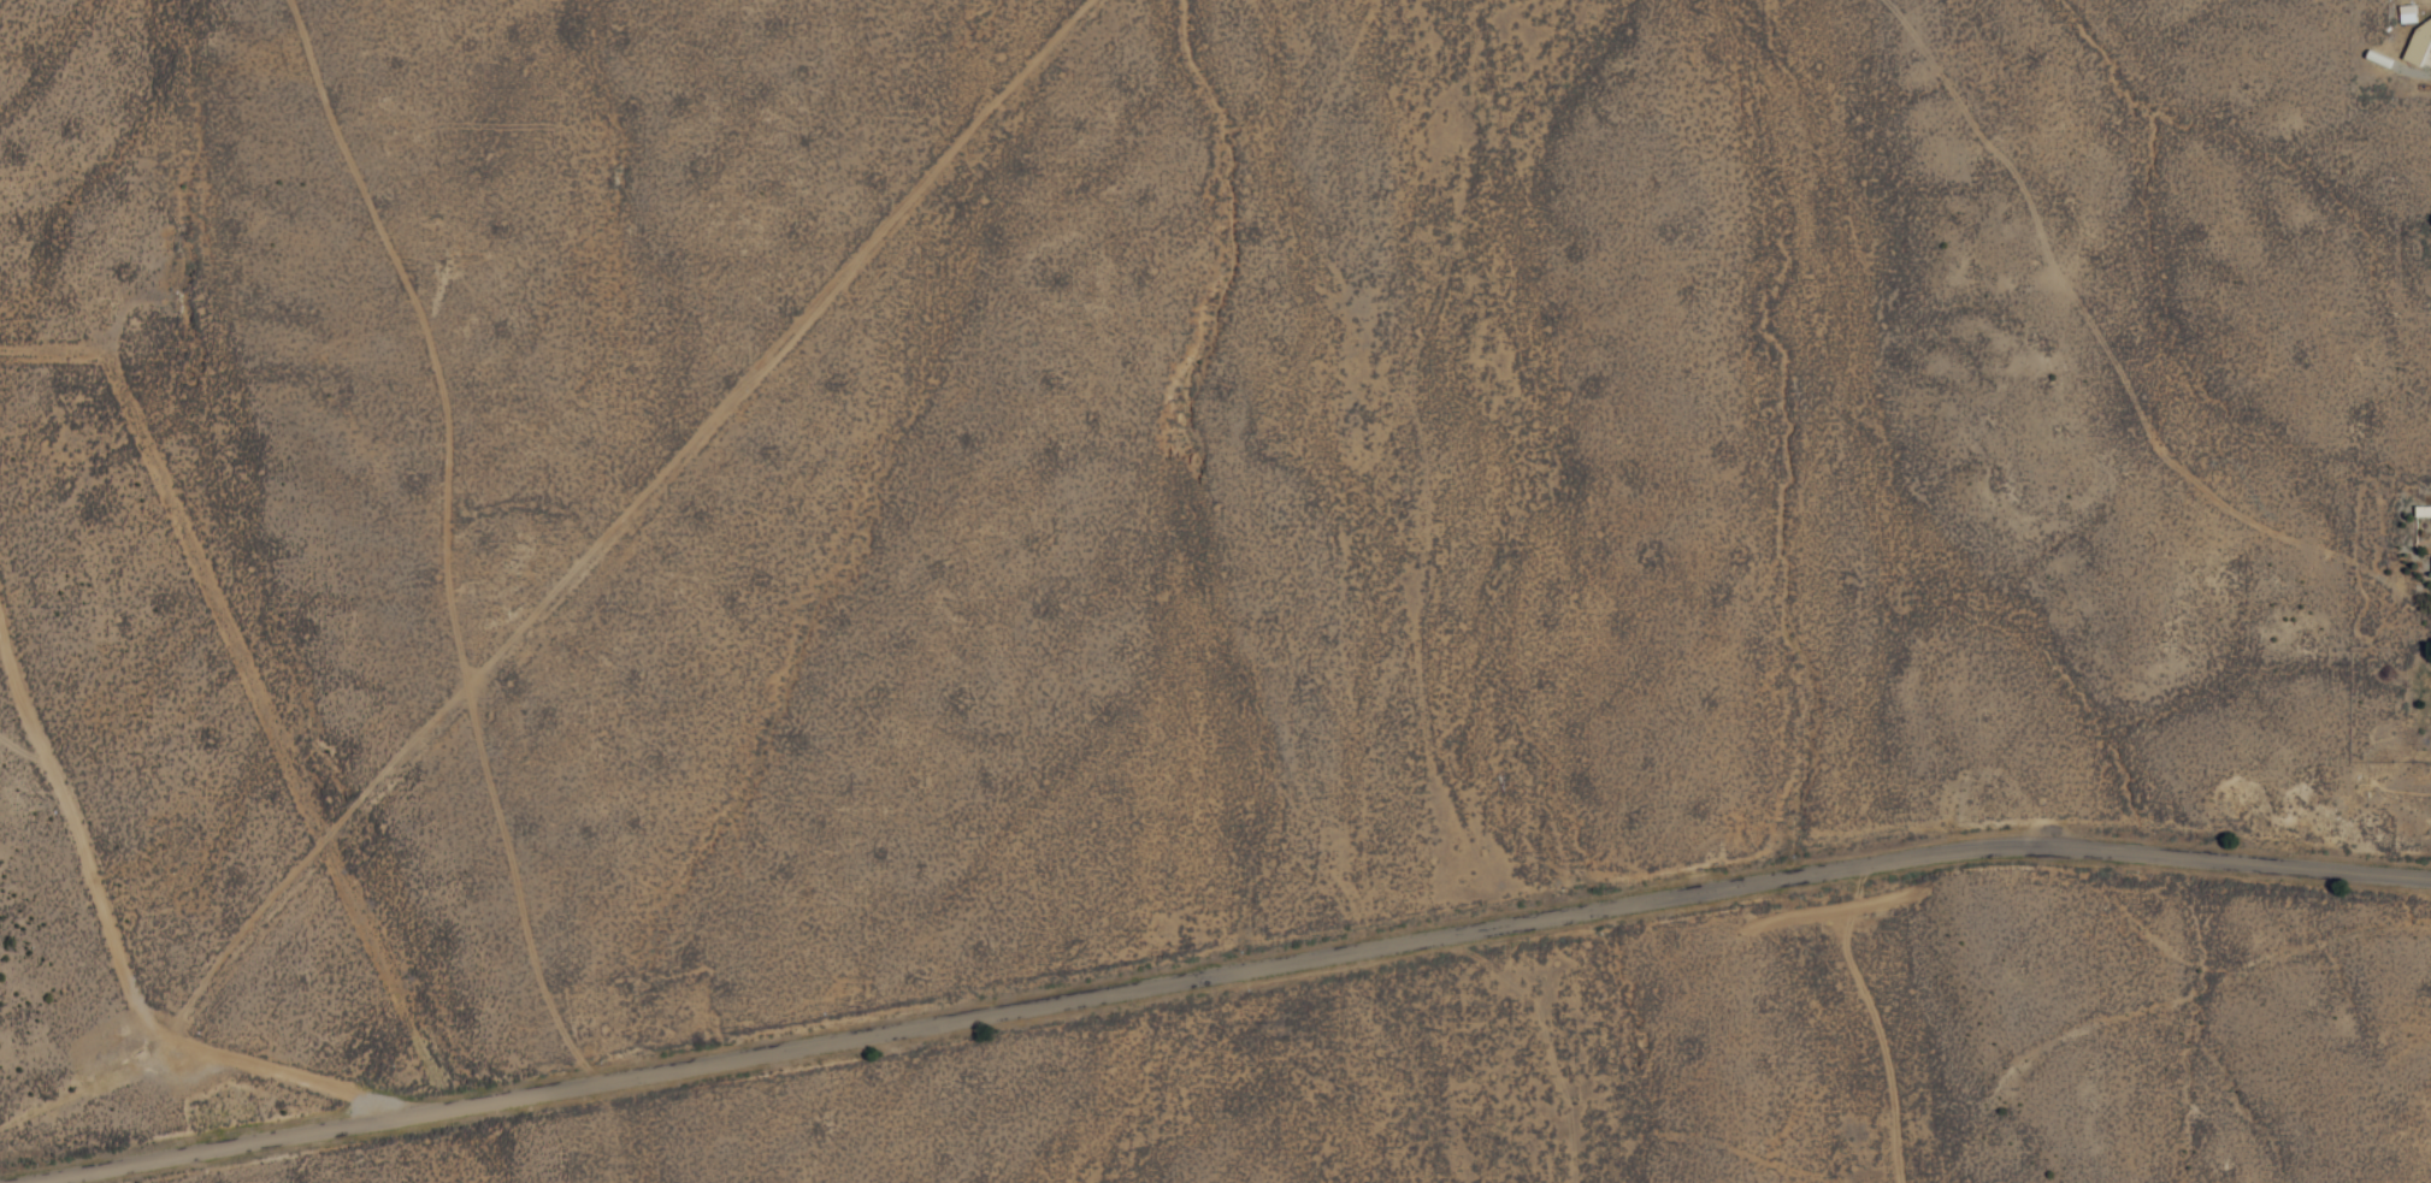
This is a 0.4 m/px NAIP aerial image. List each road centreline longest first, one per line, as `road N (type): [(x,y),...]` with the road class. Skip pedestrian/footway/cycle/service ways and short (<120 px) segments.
road 1 (tertiary): [(0,1182),(1939,848),(2106,845),(2430,876)]

